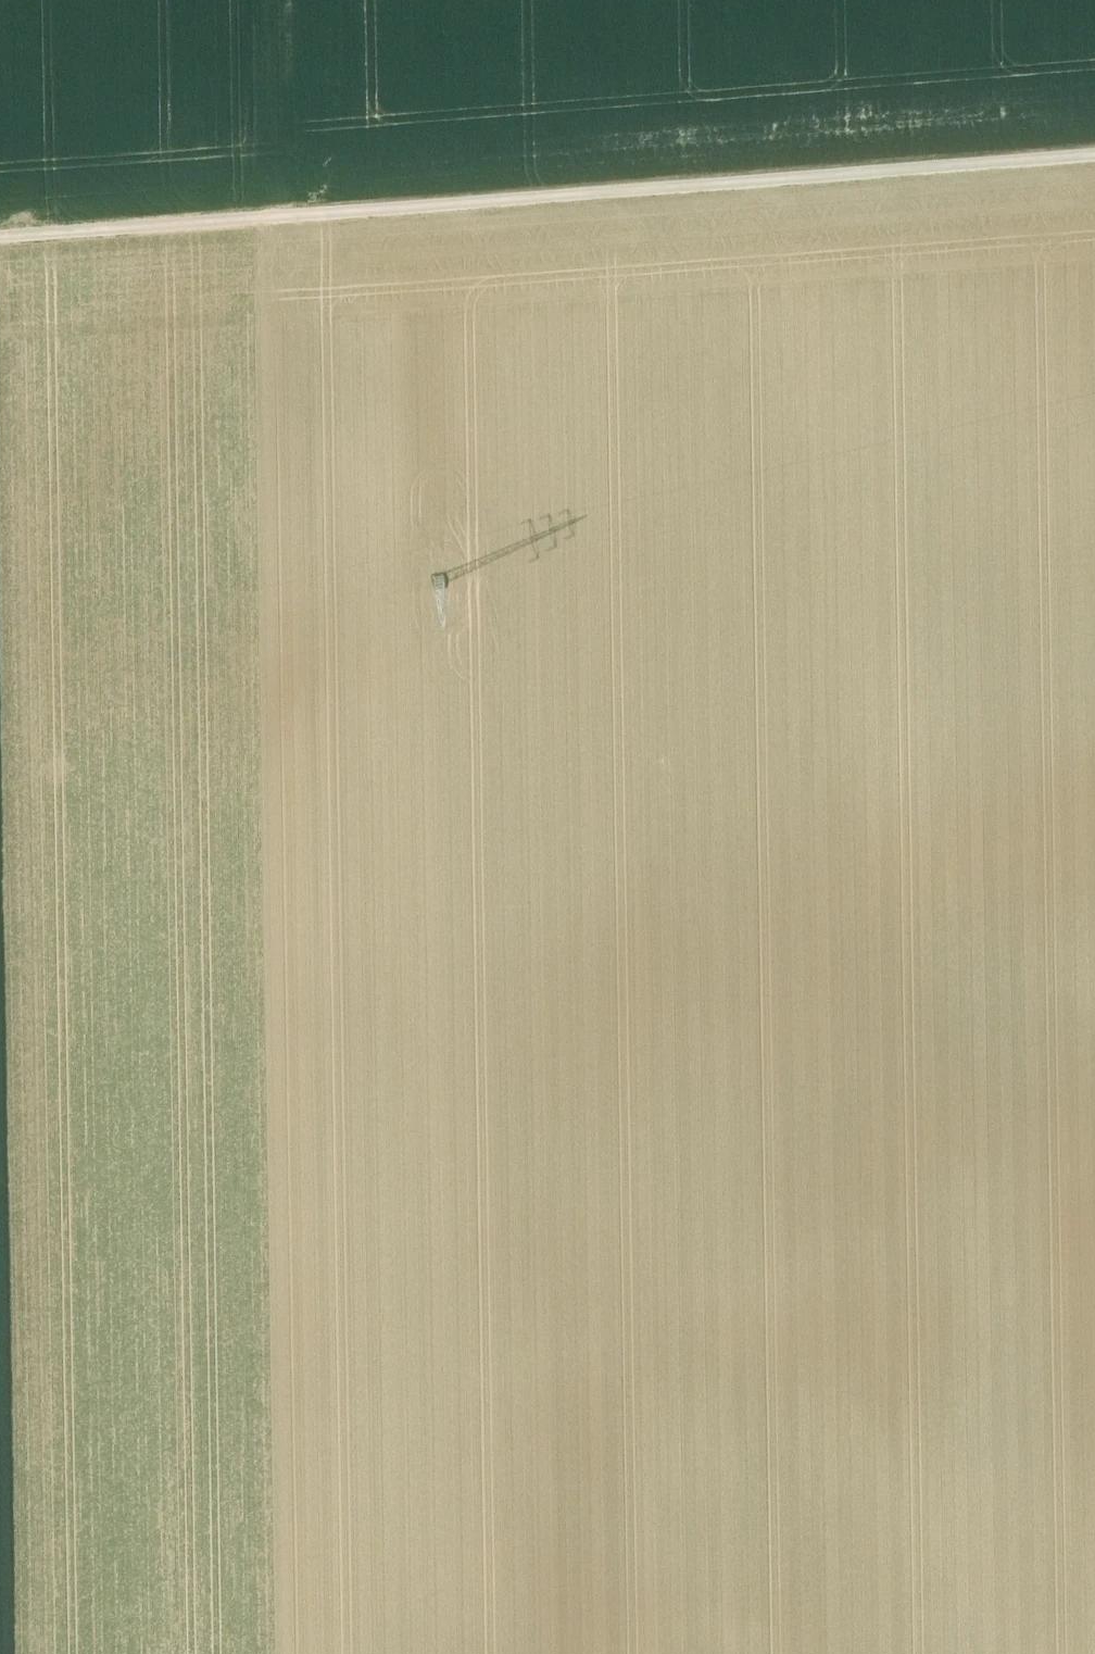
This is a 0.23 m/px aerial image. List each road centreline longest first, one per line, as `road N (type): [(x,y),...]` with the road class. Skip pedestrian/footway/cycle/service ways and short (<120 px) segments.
road 1 (track): [(0,238),(1094,158)]

